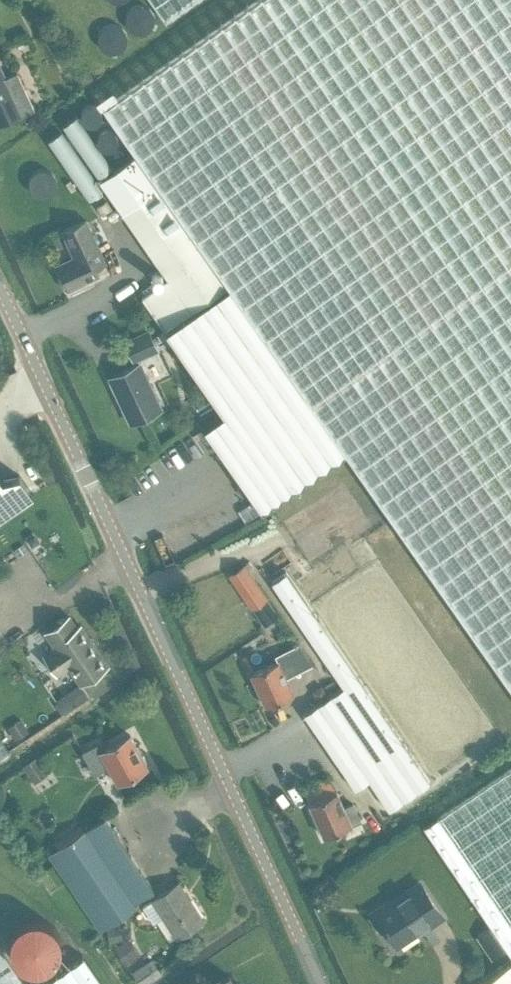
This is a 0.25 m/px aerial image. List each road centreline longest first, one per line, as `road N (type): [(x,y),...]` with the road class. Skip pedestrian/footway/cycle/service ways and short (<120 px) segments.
road 1 (unclassified): [(324,983),(0,274)]

